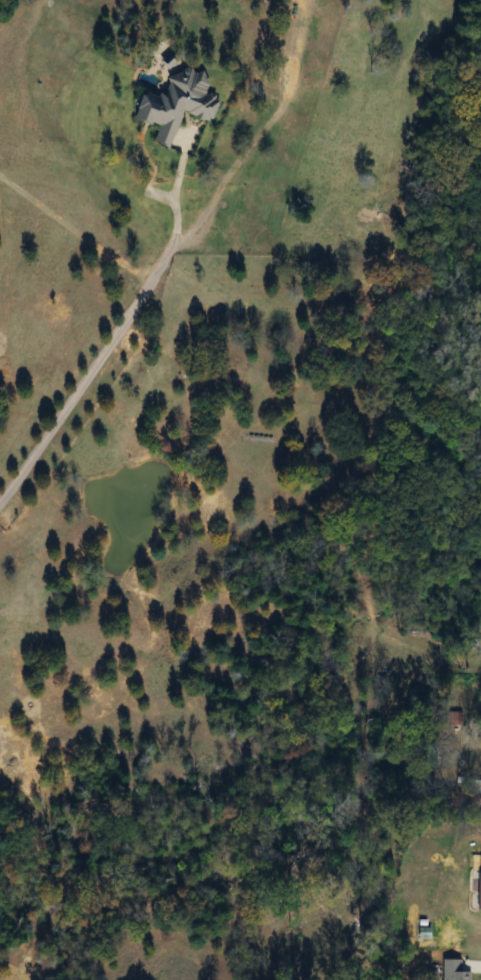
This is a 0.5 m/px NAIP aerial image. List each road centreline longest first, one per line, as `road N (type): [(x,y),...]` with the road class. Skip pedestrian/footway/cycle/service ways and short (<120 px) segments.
road 1 (residential): [(0,511),(173,245)]

